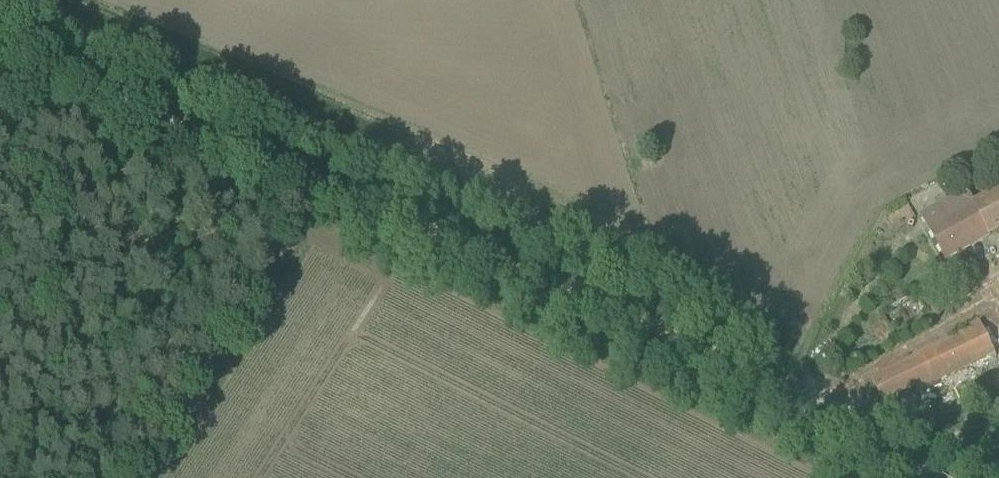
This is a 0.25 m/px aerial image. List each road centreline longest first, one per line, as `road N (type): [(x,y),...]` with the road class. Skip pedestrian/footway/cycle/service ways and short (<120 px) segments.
road 1 (track): [(759,399),(663,347),(324,200)]
road 2 (track): [(324,200),(0,64)]
road 3 (track): [(143,477),(324,200)]
road 4 (unclassified): [(902,477),(759,399)]

